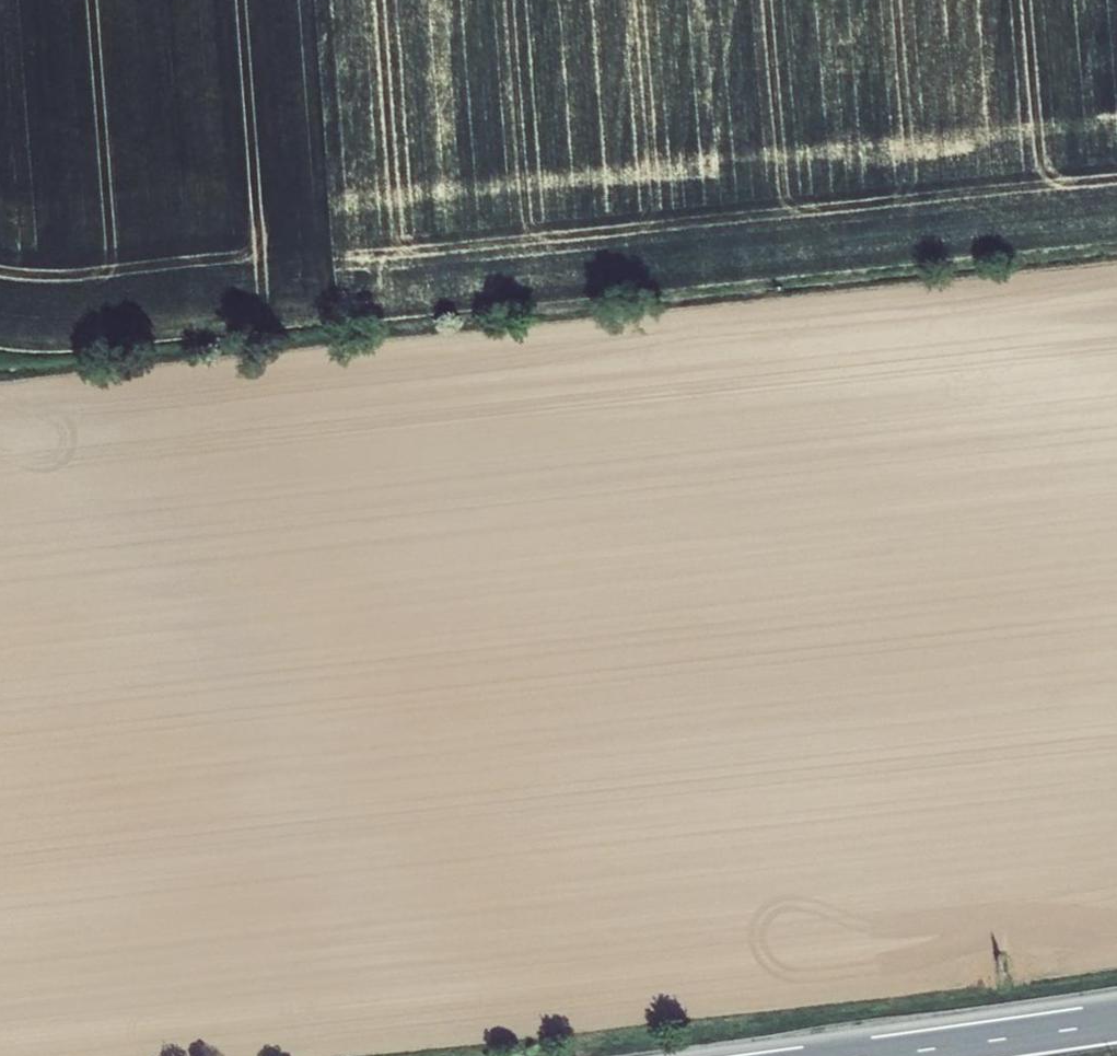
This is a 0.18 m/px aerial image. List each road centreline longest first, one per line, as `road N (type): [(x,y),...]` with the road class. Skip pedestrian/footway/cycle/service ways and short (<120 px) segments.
road 1 (motorway): [(1116,1024),(895,1055)]

